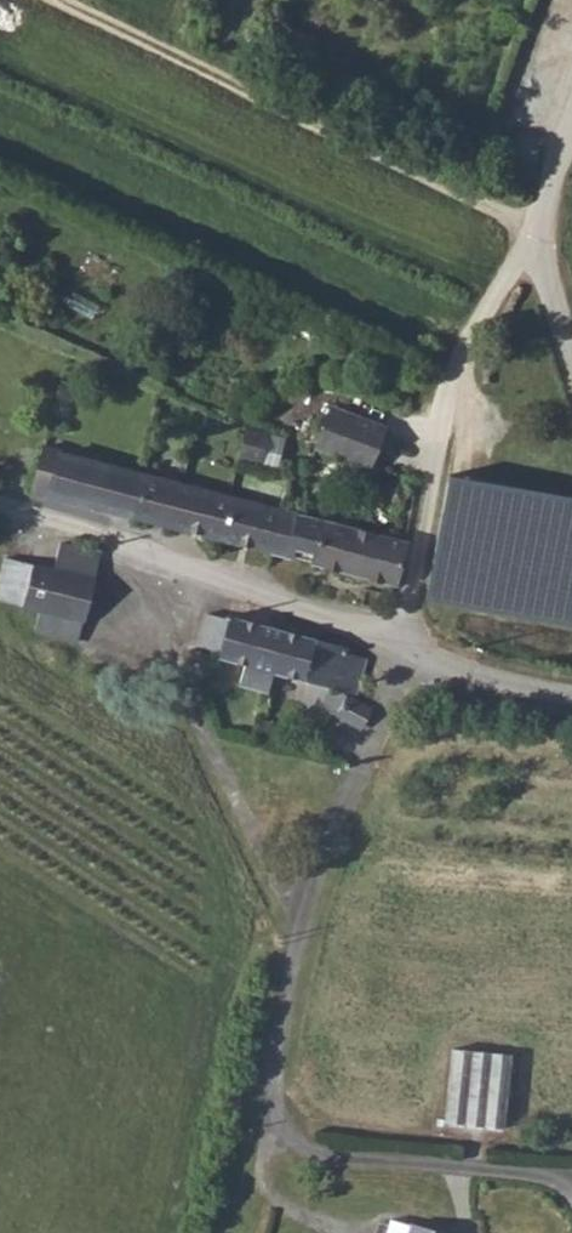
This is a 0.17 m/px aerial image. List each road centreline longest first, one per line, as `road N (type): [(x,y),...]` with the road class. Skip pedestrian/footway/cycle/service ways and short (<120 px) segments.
road 1 (unclassified): [(401,652),(371,750),(304,912),(271,1068),(279,1122),(314,1153),(571,1181)]
road 2 (track): [(539,234),(36,0)]
road 3 (unclassified): [(539,234),(450,384),(401,652)]
road 4 (unclassified): [(401,652),(0,502)]
road 5 (unclassified): [(571,692),(401,652)]
road 6 (unclassified): [(571,352),(539,234)]

